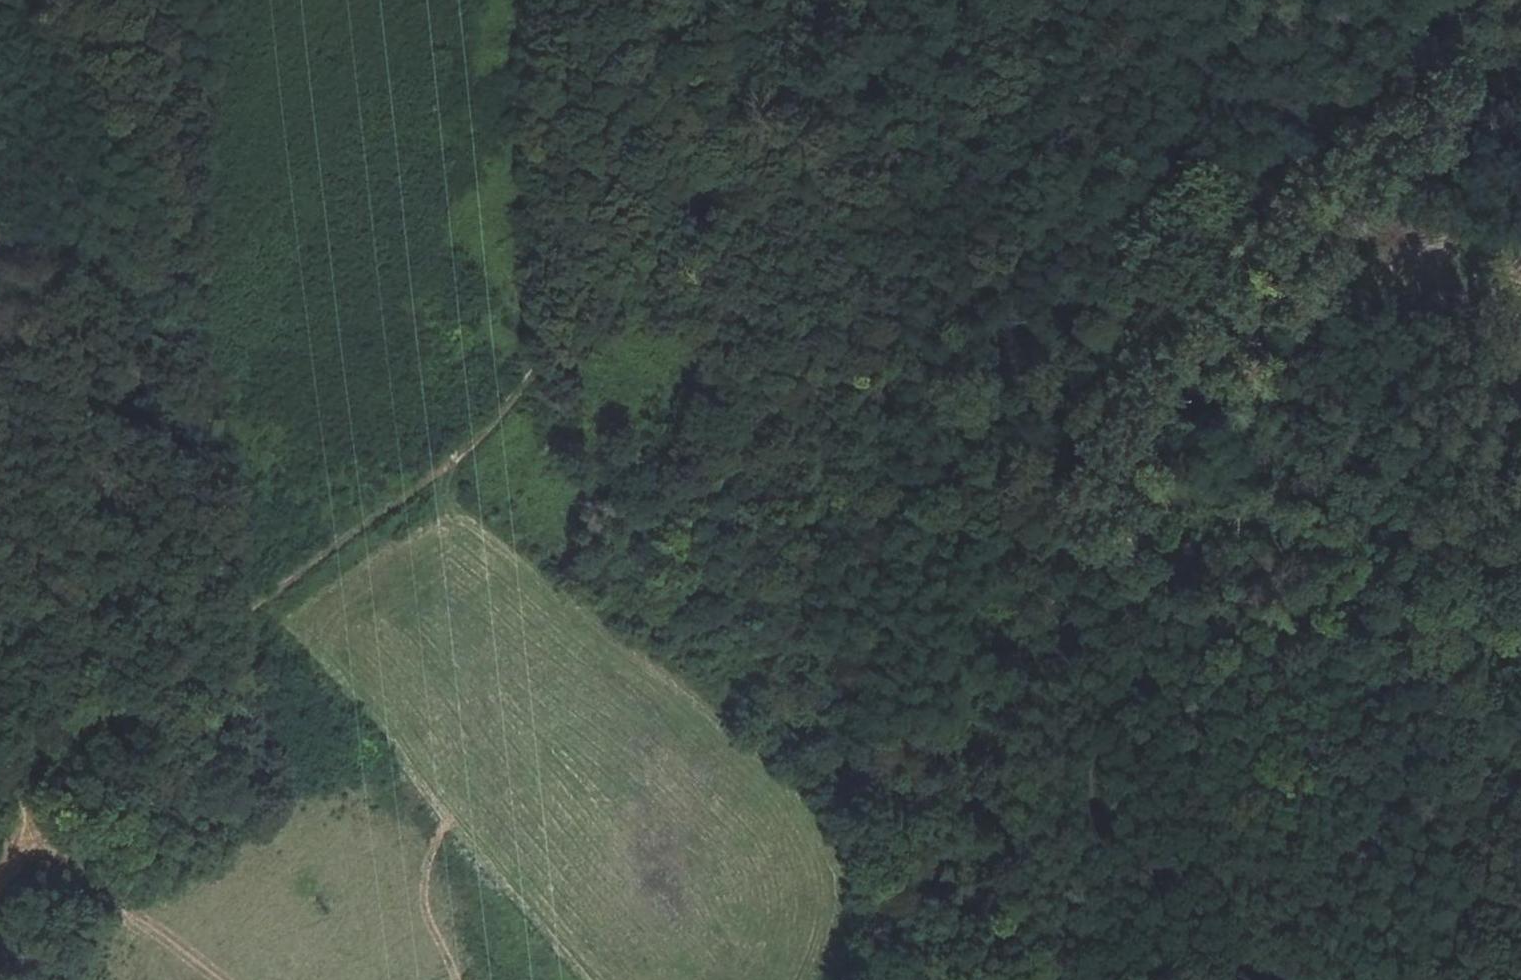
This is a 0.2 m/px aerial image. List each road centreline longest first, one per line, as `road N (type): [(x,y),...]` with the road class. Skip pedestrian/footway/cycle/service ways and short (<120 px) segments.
road 1 (track): [(0,772),(274,595),(481,439),(640,252),(776,0)]

